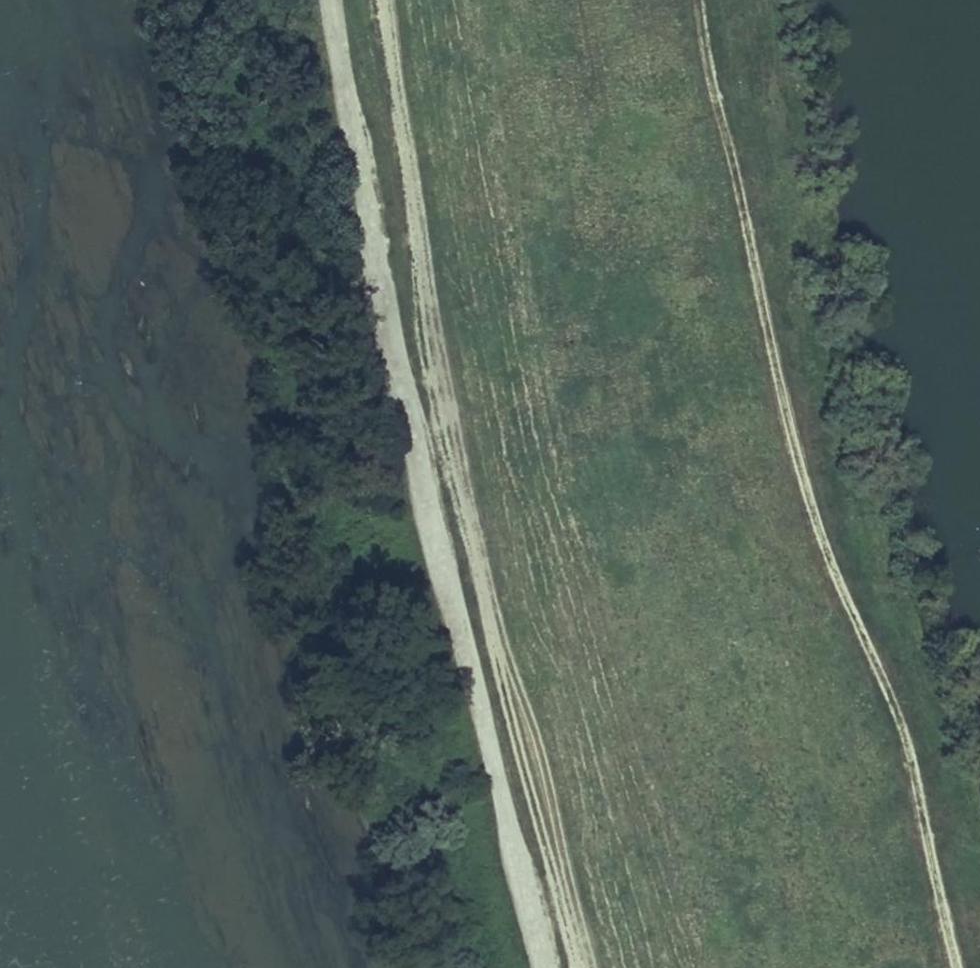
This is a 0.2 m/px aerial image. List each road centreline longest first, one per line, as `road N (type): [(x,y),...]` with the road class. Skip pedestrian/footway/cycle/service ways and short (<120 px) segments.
road 1 (track): [(961,967),(913,749),(801,461),(714,0)]
road 2 (track): [(548,967),(393,349),(330,0)]

